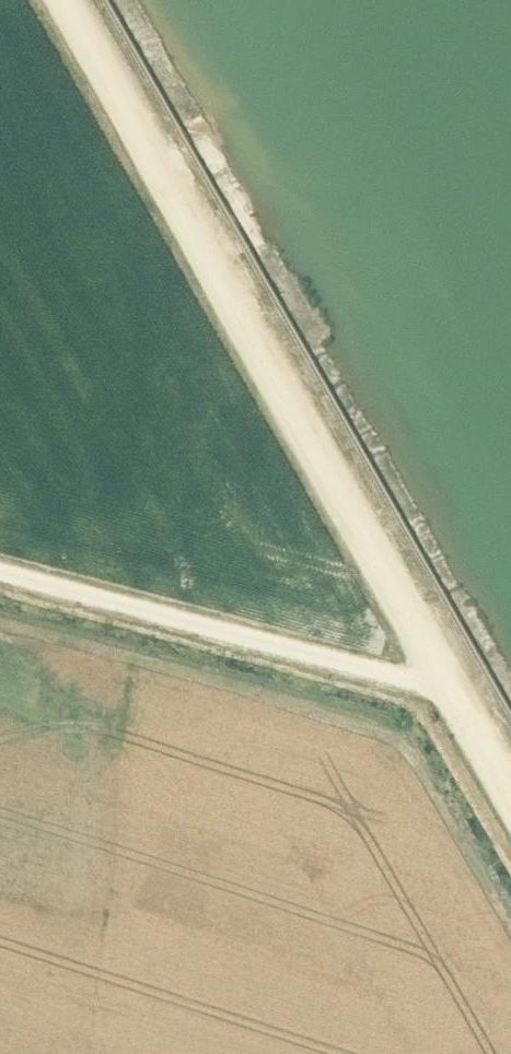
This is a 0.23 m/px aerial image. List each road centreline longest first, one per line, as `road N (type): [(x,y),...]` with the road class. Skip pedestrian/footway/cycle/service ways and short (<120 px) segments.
road 1 (track): [(63,0),(510,793)]
road 2 (track): [(459,701),(415,682),(0,580)]

